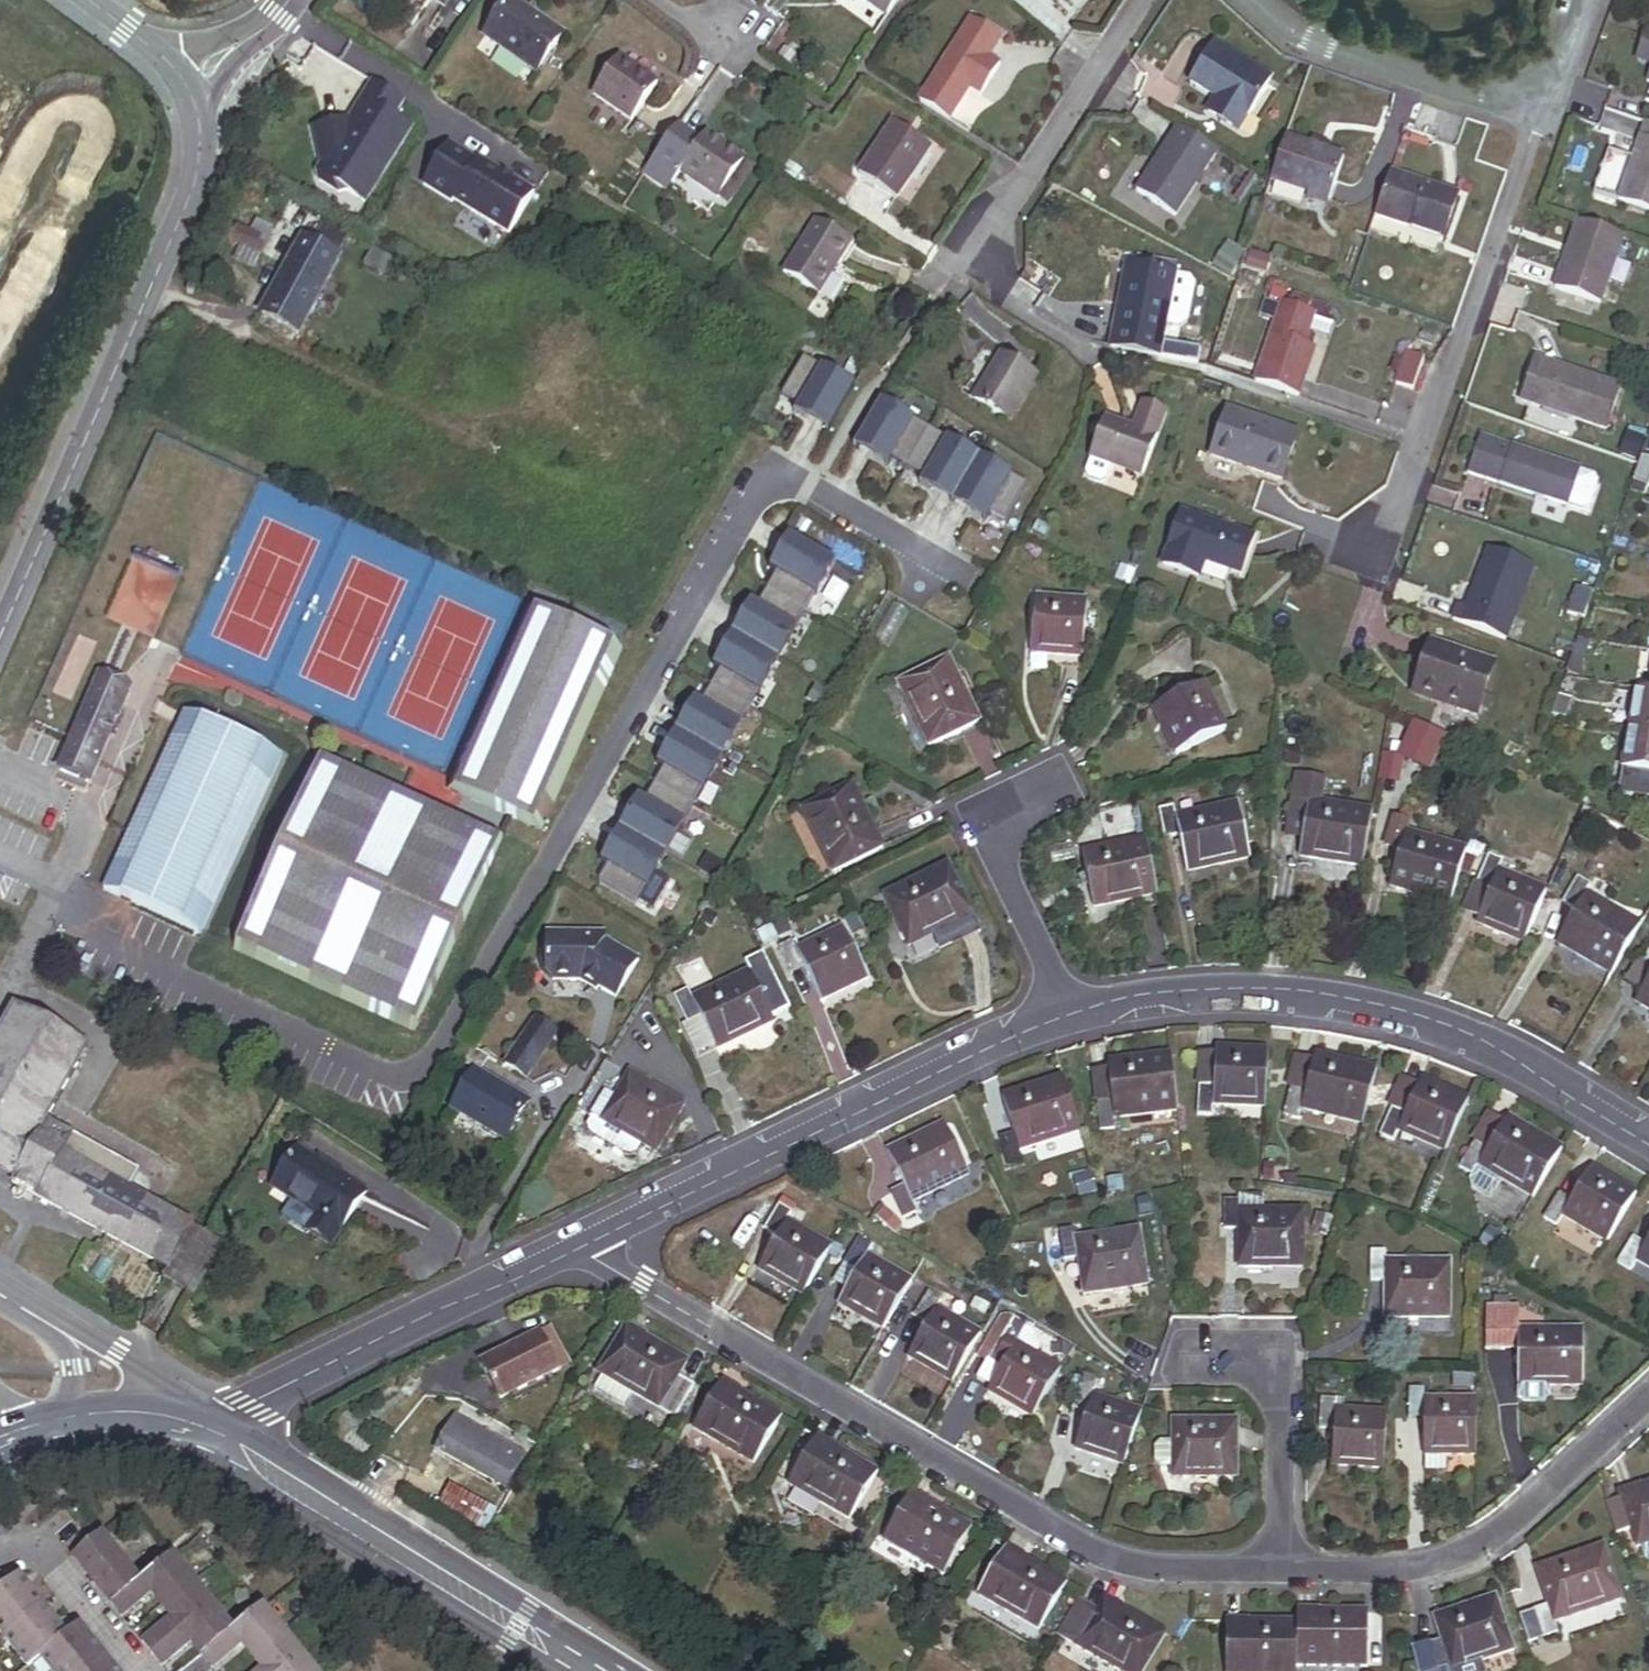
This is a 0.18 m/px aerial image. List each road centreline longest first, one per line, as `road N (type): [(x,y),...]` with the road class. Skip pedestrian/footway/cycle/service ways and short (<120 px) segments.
road 1 (residential): [(575,1245),(1081,1554),(1134,1573),(1282,1576)]
road 2 (residential): [(1069,1018),(1191,1001),(1325,999),(1541,1074),(1648,1140)]
road 3 (tertiary): [(182,74),(197,130),(199,177),(0,625)]
road 4 (residential): [(575,1245),(977,1052),(1069,1018)]
road 5 (residential): [(1543,120),(1388,569)]
road 6 (secondary): [(212,1428),(579,1659)]
road 7 (residential): [(1282,1576),(1425,1572),(1501,1542),(1648,1395)]
road 8 (residential): [(212,1428),(575,1245)]
road 9 (residential): [(1145,0),(973,279)]
road 10 (residential): [(1261,0),(1298,34),(1543,120)]
road 11 (residential): [(1069,1018),(979,821),(1054,787)]
road 12 (residential): [(1282,1576),(1276,1362),(1202,1362)]
road 13 (residential): [(136,1670),(33,1543),(9,1535),(0,1542)]
road 14 (tertiary): [(212,1428),(115,1353),(68,1336)]
road 15 (secondary): [(61,1420),(128,1415),(212,1428)]
road 16 (unclassified): [(182,74),(229,52),(287,0)]
road 17 (residential): [(1589,0),(1543,120)]
road 18 (tertiary): [(81,0),(182,74)]

